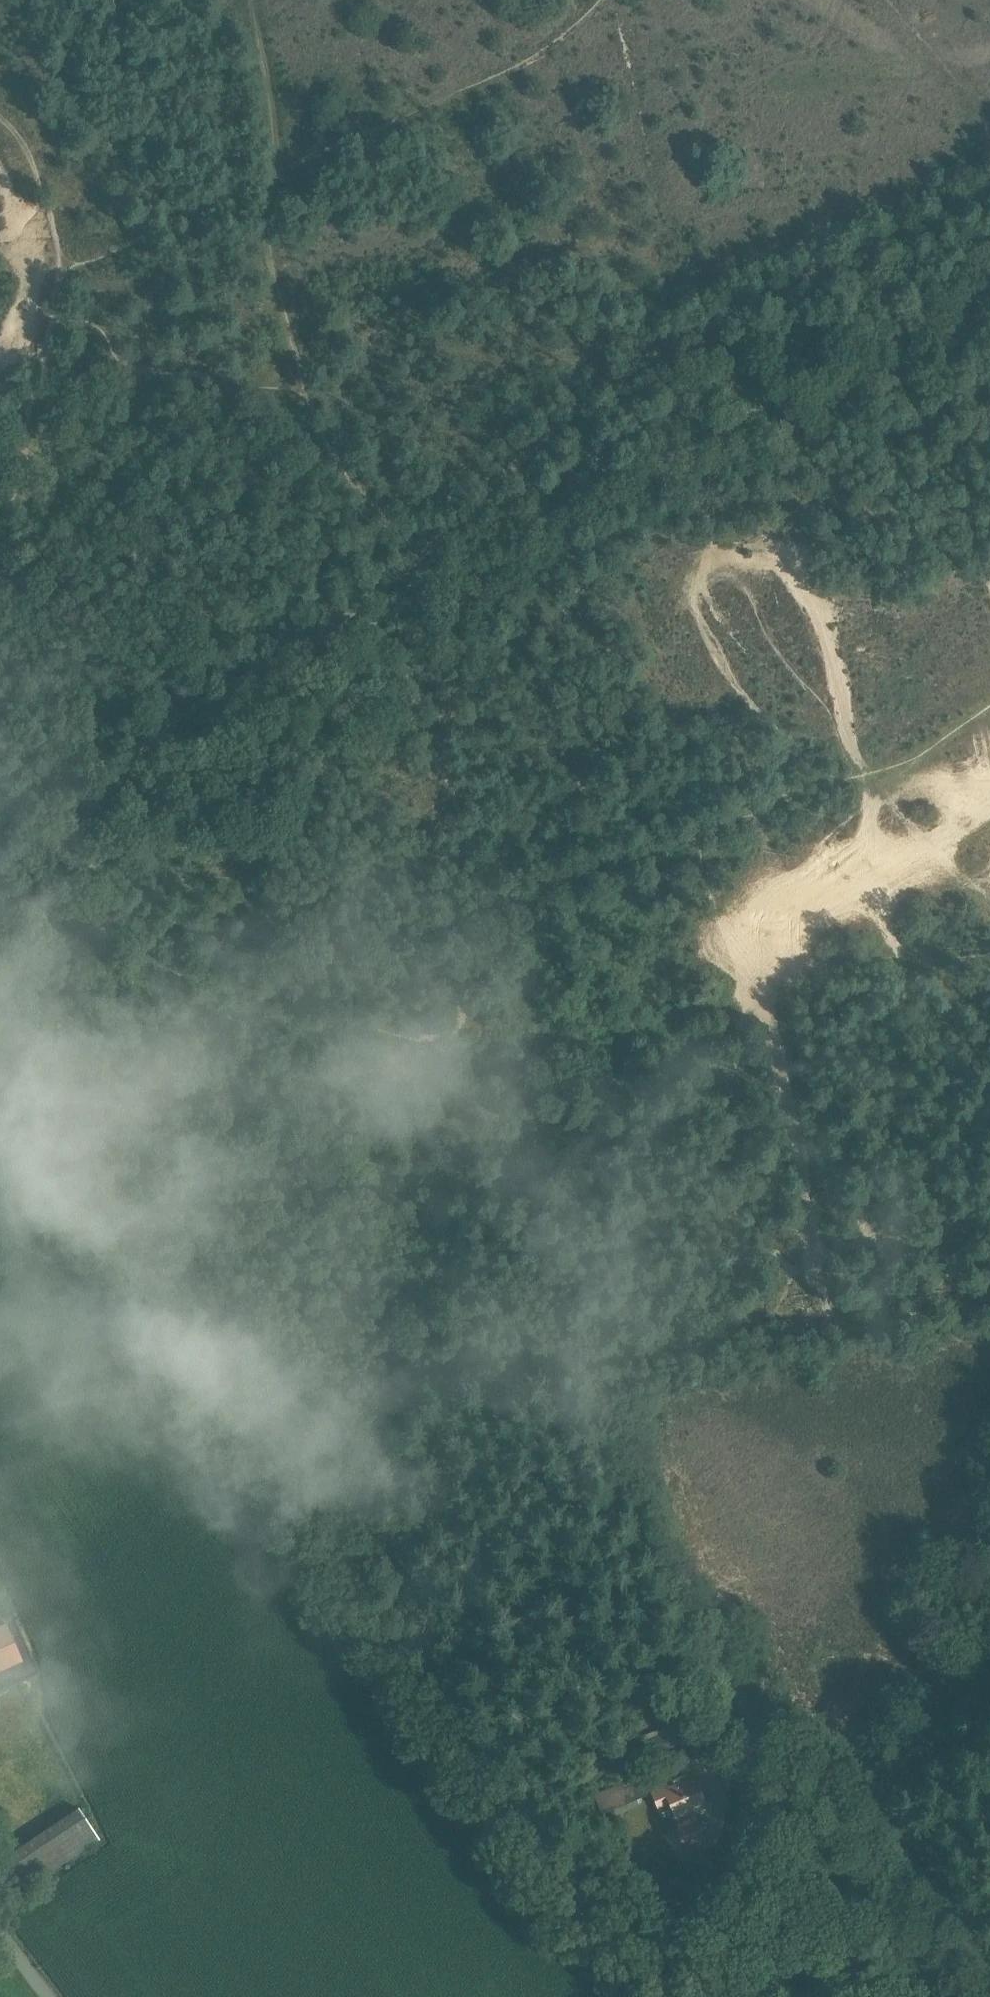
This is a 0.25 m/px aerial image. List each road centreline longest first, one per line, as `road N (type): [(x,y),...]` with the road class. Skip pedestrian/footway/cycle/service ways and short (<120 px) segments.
road 1 (track): [(989,192),(611,379),(393,581),(163,732),(0,904)]
road 2 (track): [(443,577),(350,464),(323,417),(269,248),(280,172)]
road 3 (track): [(658,1775),(751,1751),(796,1762),(939,1931),(976,1996)]
road 4 (track): [(604,0),(513,76),(280,172)]
road 5 (track): [(60,271),(280,172)]
road 6 (track): [(989,141),(919,31),(887,0)]
road 7 (track): [(280,172),(256,0)]

